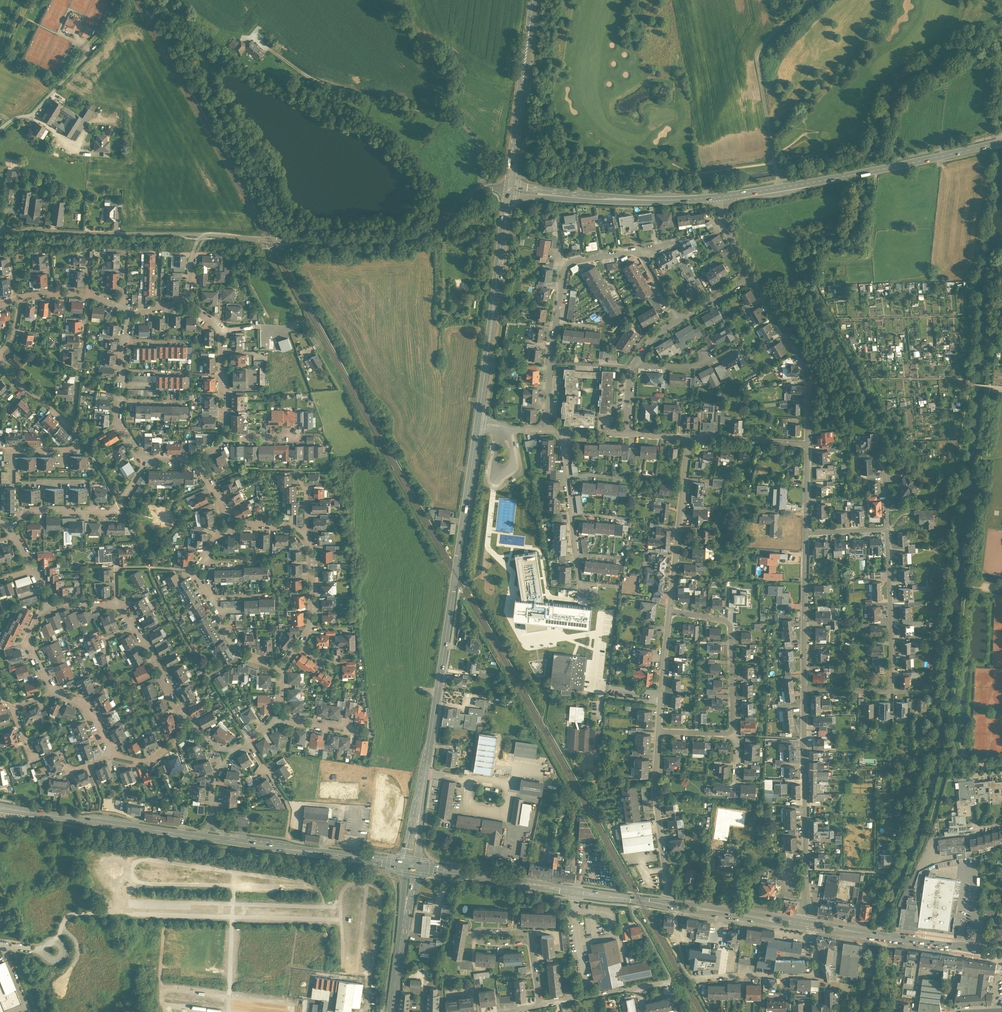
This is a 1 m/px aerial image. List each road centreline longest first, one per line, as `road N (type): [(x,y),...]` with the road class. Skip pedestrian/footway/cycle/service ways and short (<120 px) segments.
road 1 (secondary): [(477,423),(412,865)]
road 2 (track): [(177,0),(331,86),(451,119),(475,136),(482,188)]
road 3 (unclassified): [(509,190),(482,188),(424,233),(401,240),(200,235)]
road 4 (primary): [(412,865),(670,904)]
road 5 (secondary): [(509,190),(477,423)]
road 6 (residential): [(806,923),(806,689)]
road 7 (tertiary): [(779,188),(1001,141)]
road 8 (unclassified): [(813,0),(755,51),(779,188)]
road 9 (tertiary): [(509,190),(641,201),(722,195)]
road 10 (track): [(0,135),(39,111),(121,22),(154,9),(149,0)]
road 11 (unclassified): [(200,235),(0,231)]
road 12 (secondary): [(0,808),(195,836)]
road 13 (secondary): [(532,0),(509,190)]
road 14 (residential): [(11,450),(70,450),(80,437),(0,360)]
road 15 (residential): [(810,444),(806,365),(754,277)]
road 16 (secondary): [(235,841),(412,865)]
road 17 (residential): [(550,363),(565,265),(642,254)]
road 18 (residential): [(736,735),(733,625),(670,611)]
road 19 (residential): [(670,611),(689,438)]
road 20 (residential): [(691,978),(814,976),(815,925)]
road 21 (residential): [(670,904),(659,731)]
road 22 (primary): [(815,925),(985,951)]
road 23 (residential): [(887,530),(893,692)]
road 24 (residential): [(806,689),(808,533)]
road 25 (primary): [(391,1011),(412,865)]
road 26 (primary): [(670,904),(806,923)]
road 27 (residential): [(146,462),(113,511),(42,511)]
road 28 (residential): [(534,944),(474,941),(477,930),(534,933)]
road 29 (residential): [(810,444),(689,438)]
road 30 (residential): [(659,731),(670,611)]

